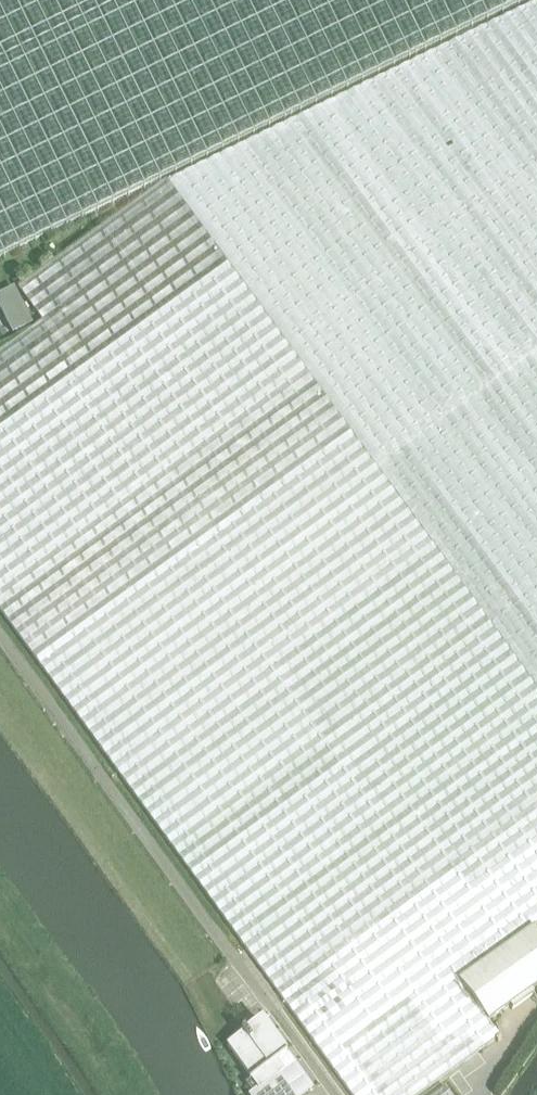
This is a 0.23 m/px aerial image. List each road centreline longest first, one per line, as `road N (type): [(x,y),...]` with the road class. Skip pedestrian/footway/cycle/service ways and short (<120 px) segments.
road 1 (unclassified): [(334,1094),(0,632)]

